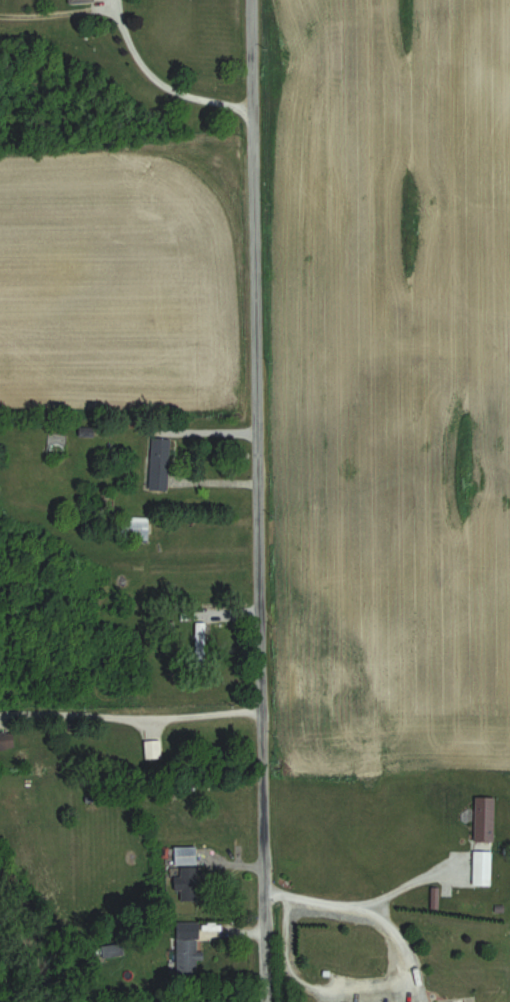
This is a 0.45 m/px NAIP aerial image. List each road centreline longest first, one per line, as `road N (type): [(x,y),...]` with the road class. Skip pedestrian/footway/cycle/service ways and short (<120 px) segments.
road 1 (residential): [(262,1001),(251,0)]
road 2 (residential): [(261,889),(368,905),(410,958),(401,988),(351,995),(305,986),(285,965),(286,894)]
road 3 (residential): [(250,111),(167,94),(148,80),(123,39),(113,0)]
road 4 (residential): [(72,437),(255,438)]

